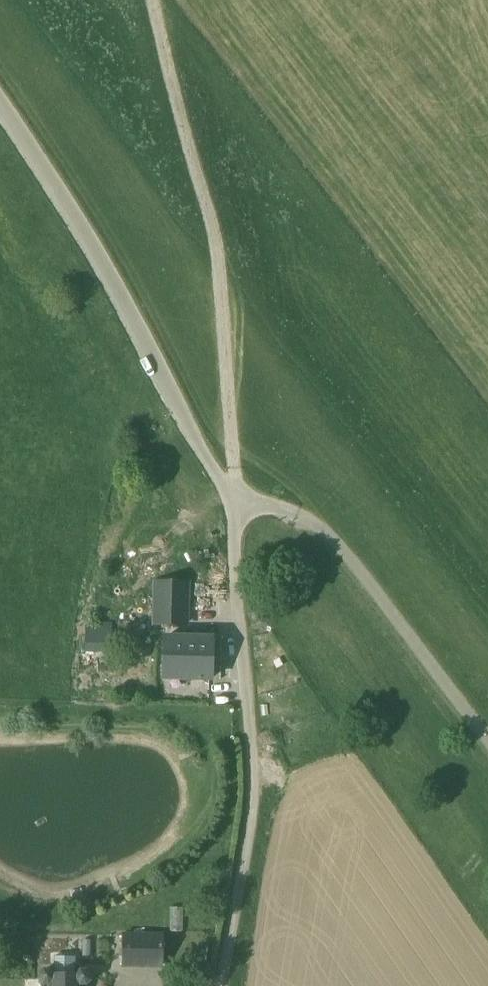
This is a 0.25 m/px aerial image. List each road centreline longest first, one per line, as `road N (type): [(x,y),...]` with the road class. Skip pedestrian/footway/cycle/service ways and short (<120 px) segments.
road 1 (track): [(231,985),(245,940),(261,753),(238,556),(220,238),(159,0)]
road 2 (track): [(0,109),(91,239),(198,442),(237,484)]

